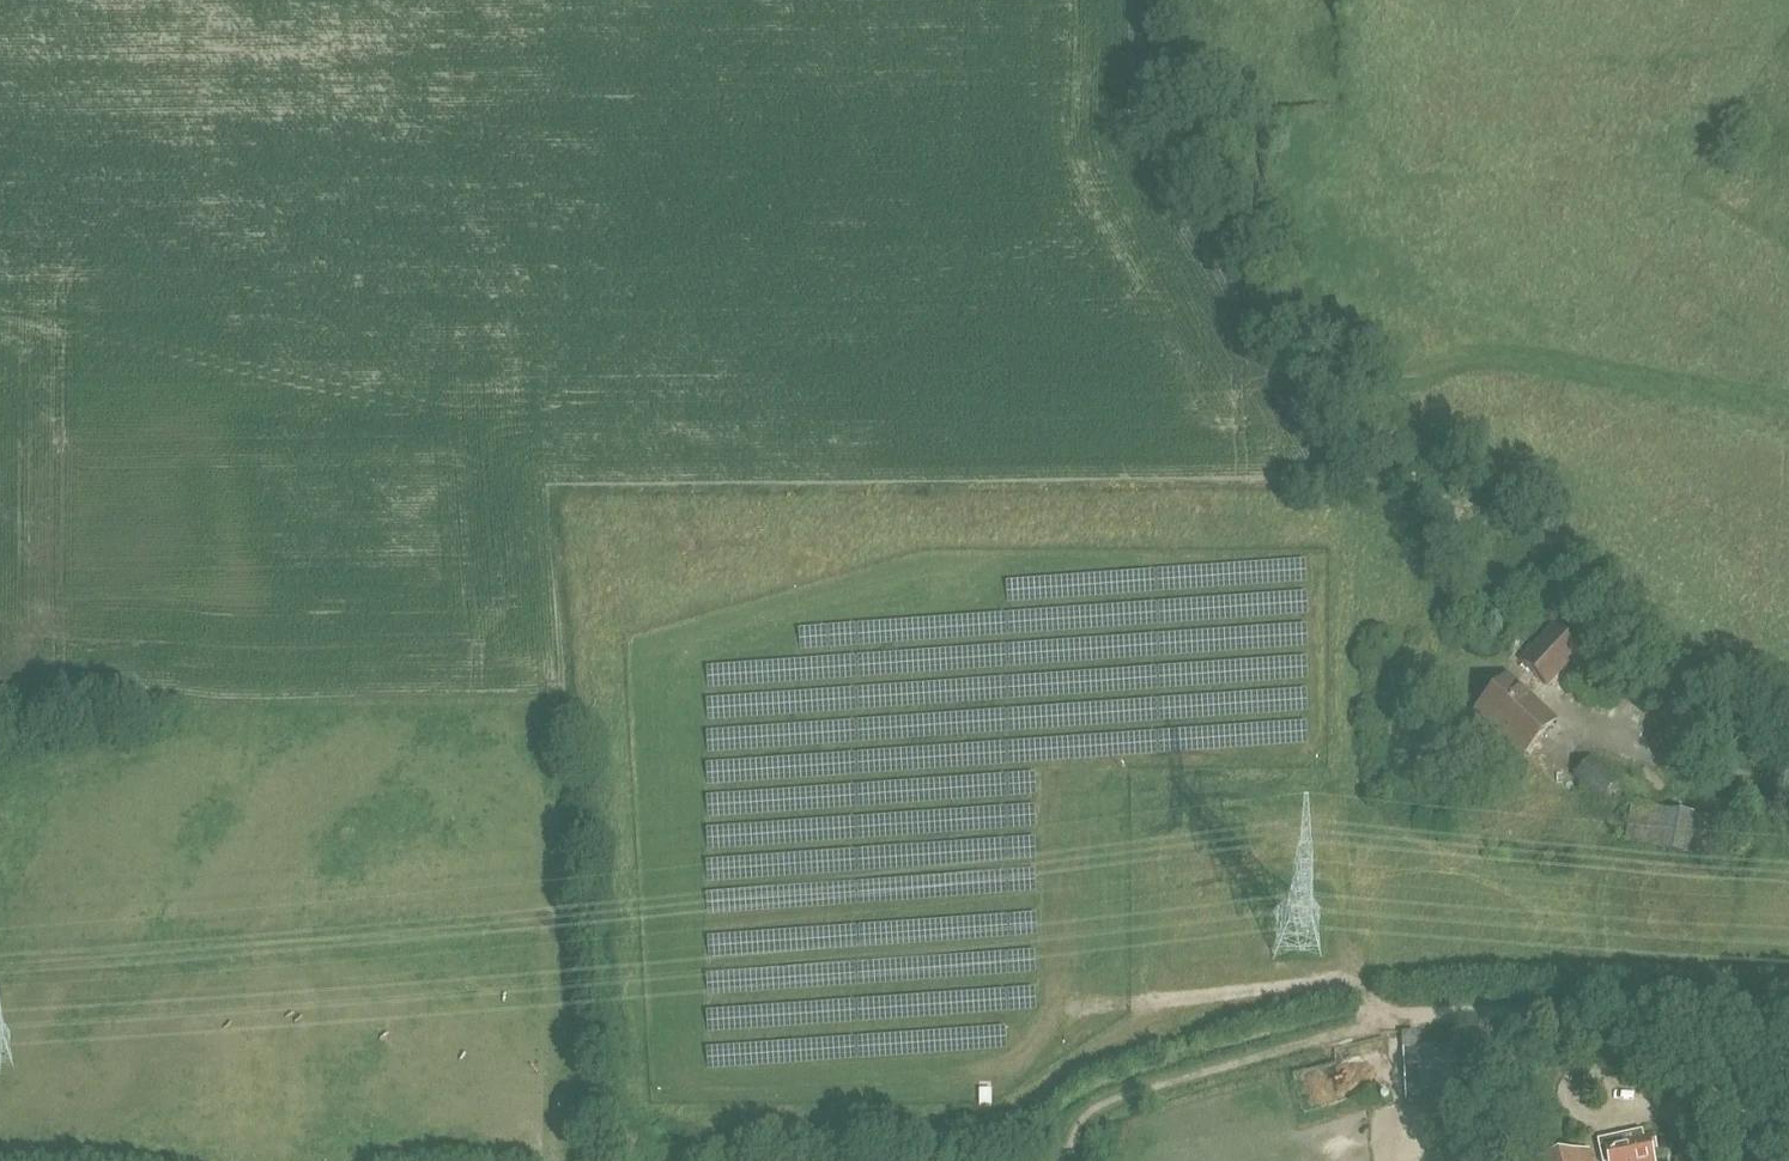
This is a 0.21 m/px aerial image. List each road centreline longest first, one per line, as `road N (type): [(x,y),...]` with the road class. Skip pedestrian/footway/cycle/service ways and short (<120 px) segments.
road 1 (track): [(1036,1128),(1134,1112),(1456,1018),(1788,1039)]

